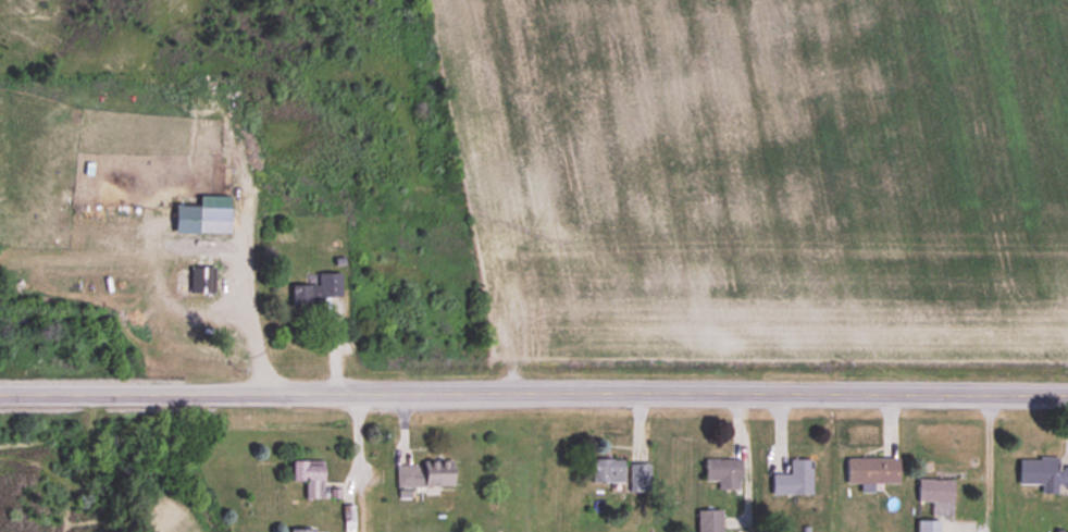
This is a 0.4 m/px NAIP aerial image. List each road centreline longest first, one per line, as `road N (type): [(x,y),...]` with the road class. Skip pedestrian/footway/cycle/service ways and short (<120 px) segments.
road 1 (tertiary): [(0,396),(1067,398)]

